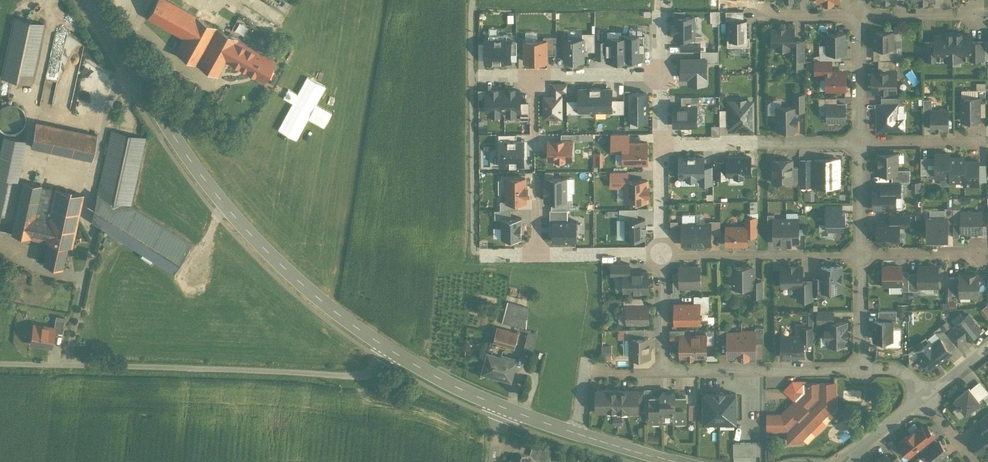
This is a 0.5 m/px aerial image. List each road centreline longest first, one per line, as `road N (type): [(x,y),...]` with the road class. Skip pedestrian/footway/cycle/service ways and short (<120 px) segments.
road 1 (tertiary): [(92,0),(167,126),(230,211),(321,300),(390,349)]
road 2 (unclassified): [(390,349),(370,371),(348,375),(0,363)]
road 3 (residential): [(848,142),(660,144)]
road 4 (residential): [(849,370),(664,372)]
road 5 (tertiary): [(500,405),(674,461)]
road 6 (residential): [(672,254),(849,254)]
road 7 (residential): [(535,73),(659,74)]
road 8 (tertiary): [(390,349),(500,405)]

